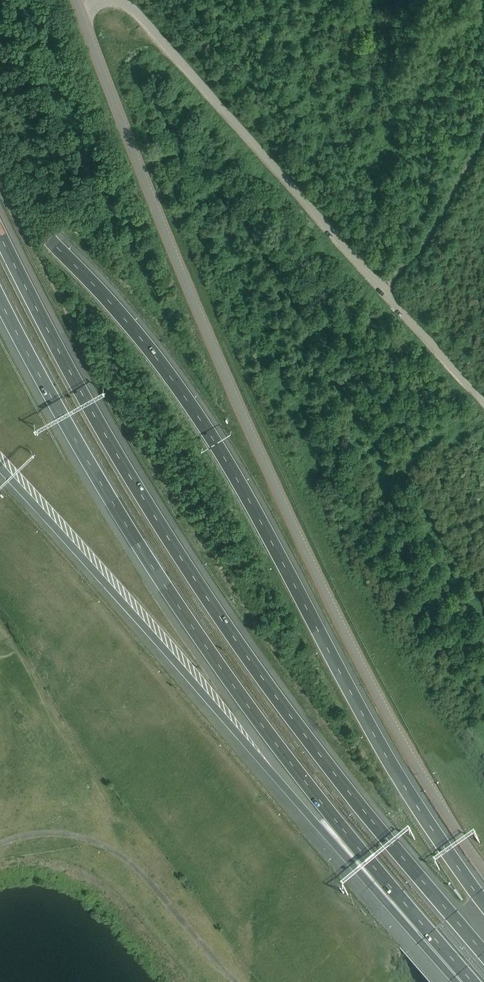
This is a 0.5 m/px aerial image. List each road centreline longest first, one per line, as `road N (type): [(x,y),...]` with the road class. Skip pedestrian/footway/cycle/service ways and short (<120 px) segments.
road 1 (unclassified): [(483,869),(360,665),(271,478),(171,251),(77,4)]
road 2 (motorway): [(483,956),(219,615),(85,397),(0,236)]
road 3 (motorway): [(483,904),(409,792),(179,386),(120,309),(0,201)]
road 4 (motorway): [(0,299),(151,565),(334,818),(470,981)]
road 5 (motorway): [(0,466),(457,981)]
road 6 (unclassified): [(113,0),(139,14),(483,403)]
road 7 (unclassified): [(235,981),(137,868),(113,851),(64,834),(0,845)]

